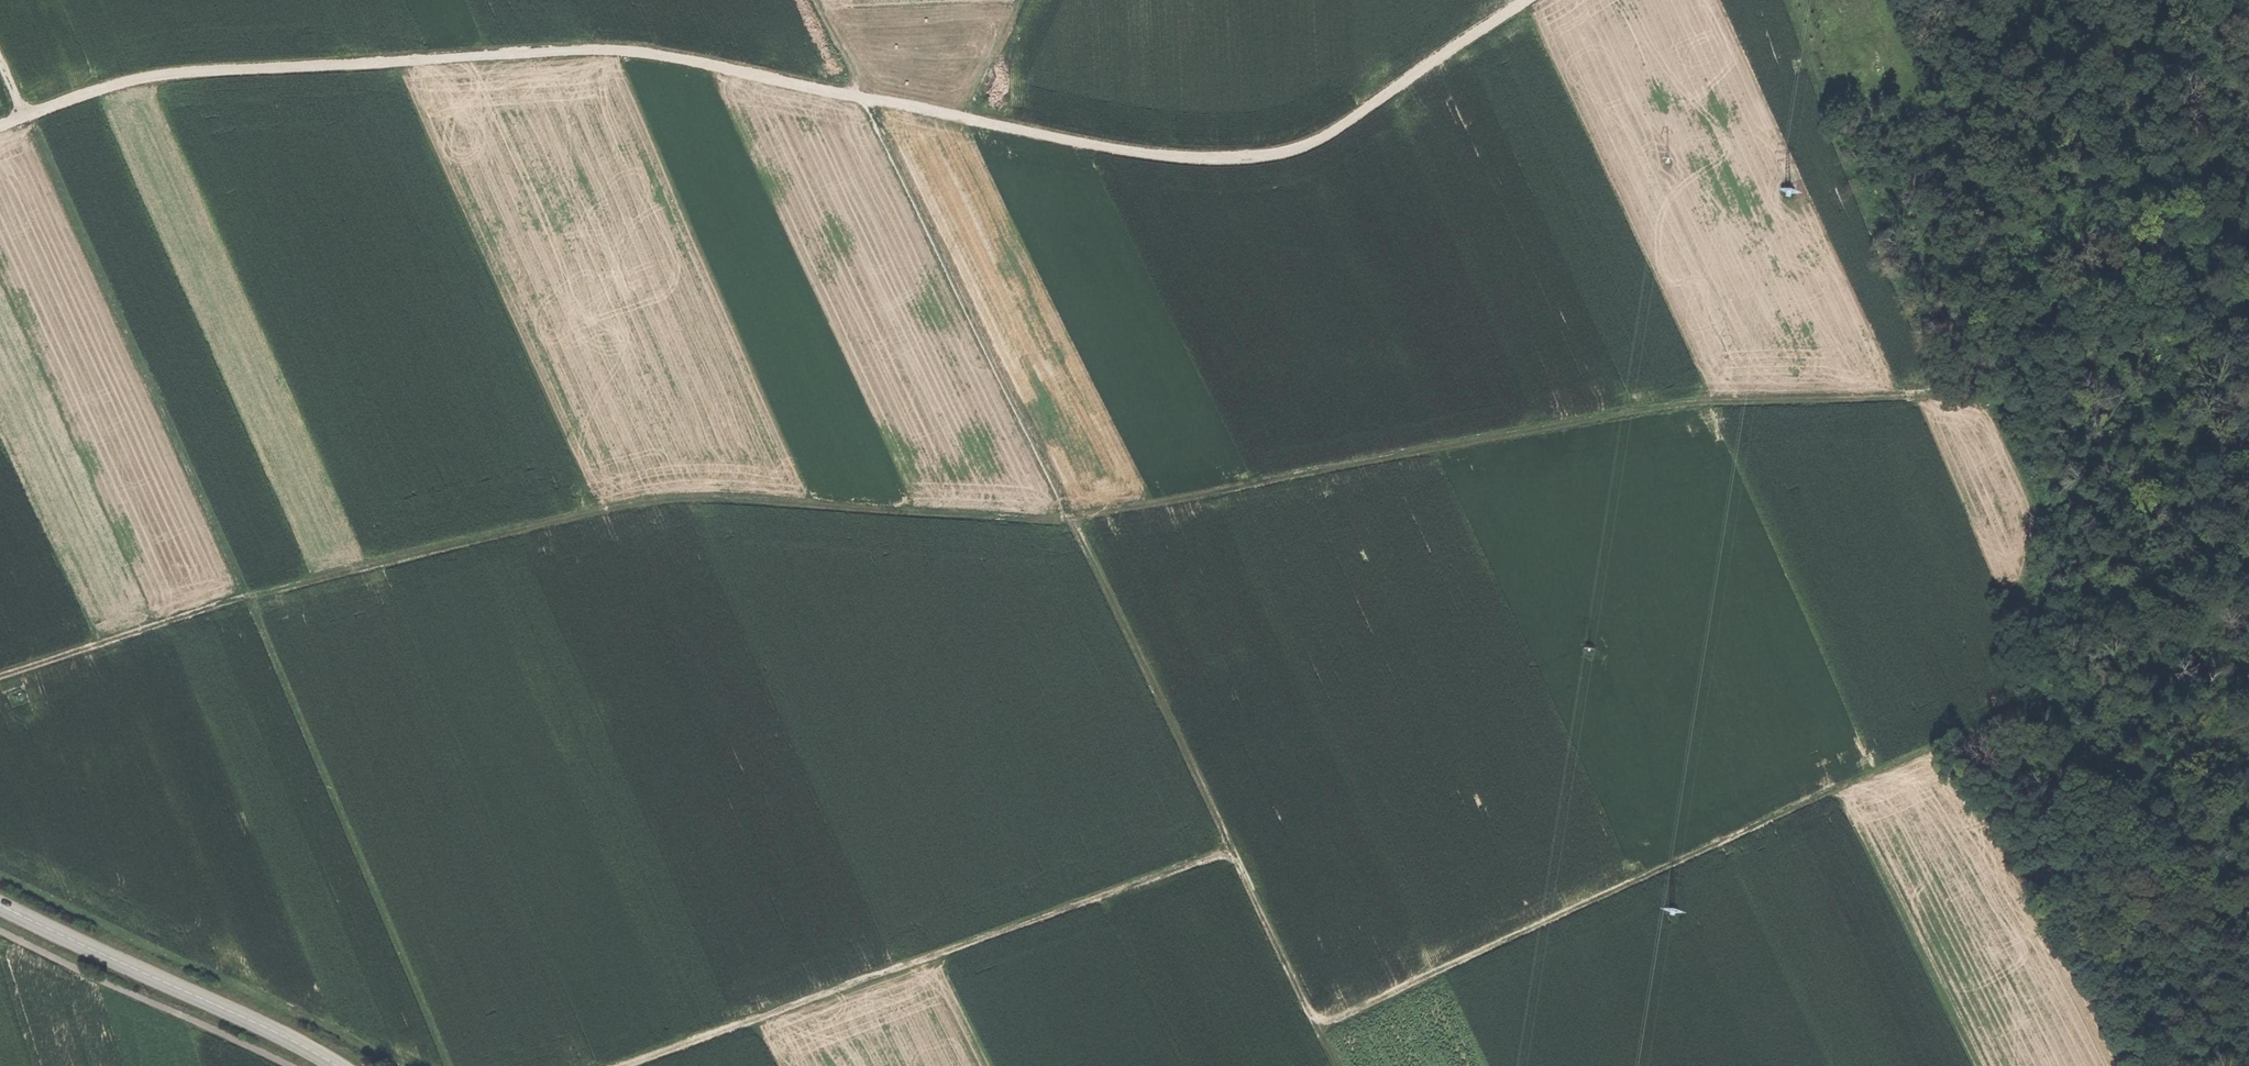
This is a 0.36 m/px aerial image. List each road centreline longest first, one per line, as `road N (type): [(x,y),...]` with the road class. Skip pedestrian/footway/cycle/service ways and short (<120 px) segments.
road 1 (track): [(0,675),(255,592),(657,496),(719,490),(940,511),(1079,513),(1223,495),(1604,417),(1731,400),(2019,391),(2248,489)]
road 2 (track): [(616,1065),(1237,849),(1320,1013),(1345,1014),(1841,786),(2035,711)]
road 3 (track): [(1237,849),(1079,513),(818,0)]
road 4 (track): [(1783,0),(1843,169),(1960,393)]
road 5 (secondary): [(0,905),(336,1065)]

